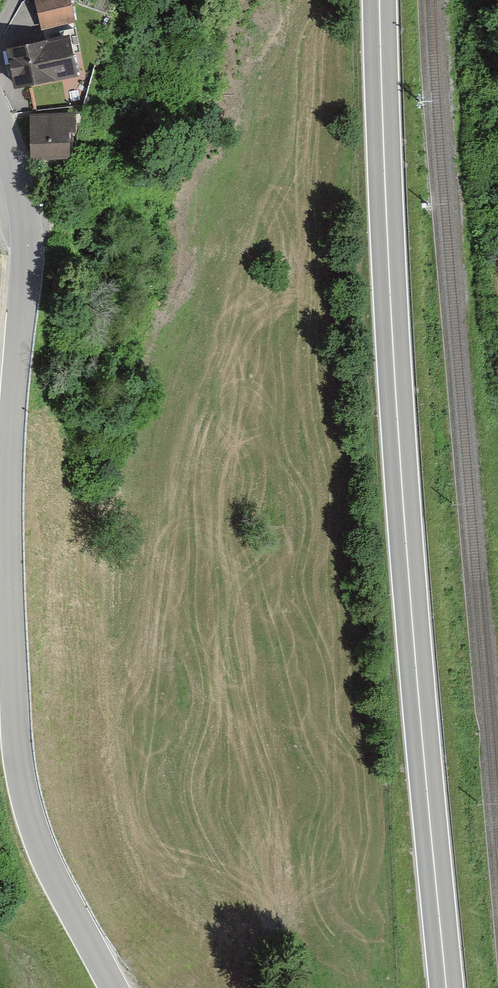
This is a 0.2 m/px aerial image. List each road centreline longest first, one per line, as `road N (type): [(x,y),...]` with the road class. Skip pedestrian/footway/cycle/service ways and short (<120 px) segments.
road 1 (trunk): [(380,0),(400,461),(447,987)]
road 2 (tertiary): [(112,987),(45,862),(15,744),(9,435),(25,241),(21,193),(0,128)]

